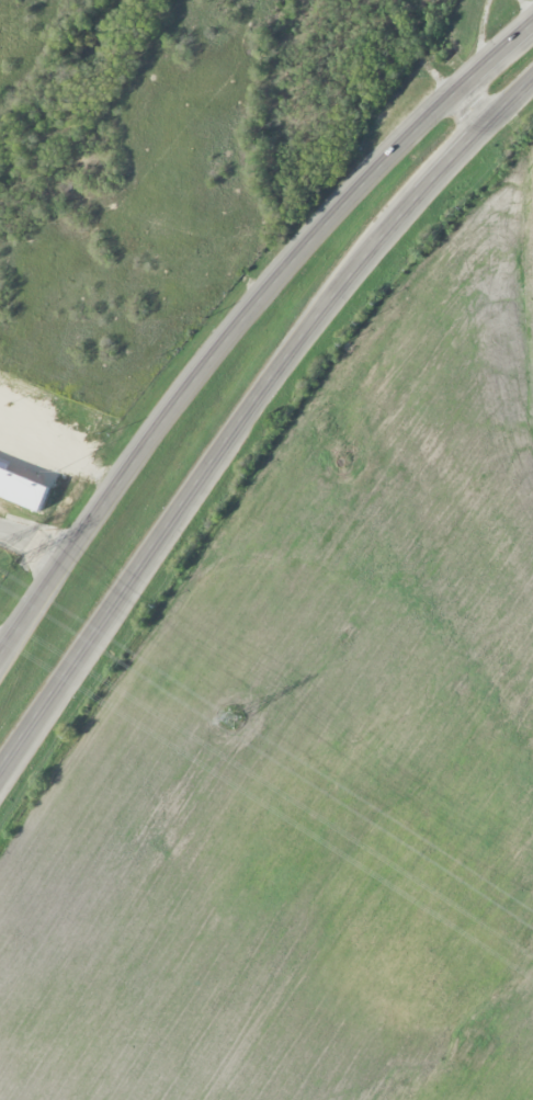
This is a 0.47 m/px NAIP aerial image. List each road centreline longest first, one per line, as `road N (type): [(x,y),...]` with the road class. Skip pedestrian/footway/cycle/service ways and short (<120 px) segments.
road 1 (primary): [(0,765),(276,366),(415,196),(532,73)]
road 2 (primary): [(532,19),(353,190),(260,297),(154,432),(0,653)]

